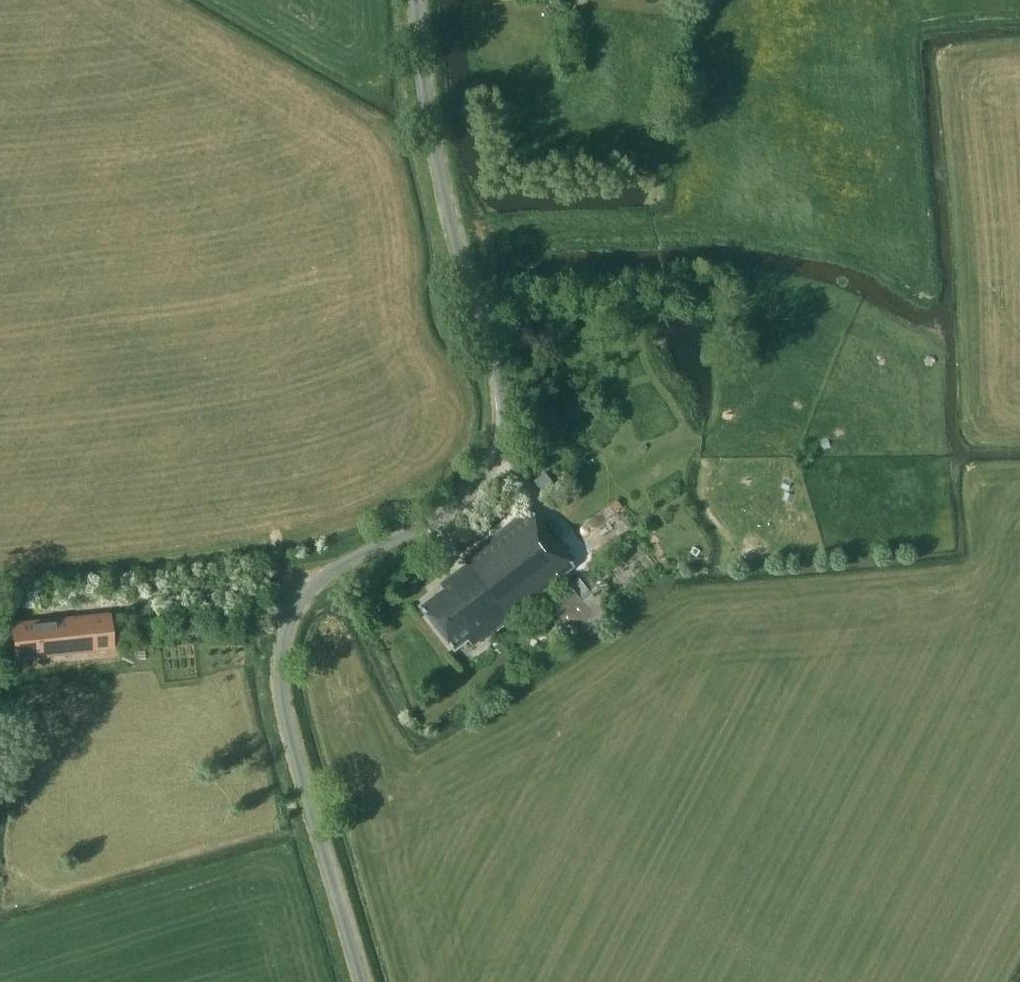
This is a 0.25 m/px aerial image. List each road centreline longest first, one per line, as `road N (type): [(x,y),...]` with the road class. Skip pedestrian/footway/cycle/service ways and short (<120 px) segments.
road 1 (unclassified): [(364,981),(300,769),(280,684),(280,640),(303,595),(374,545),(455,509),(498,443),(502,408),(451,226),(415,0)]

